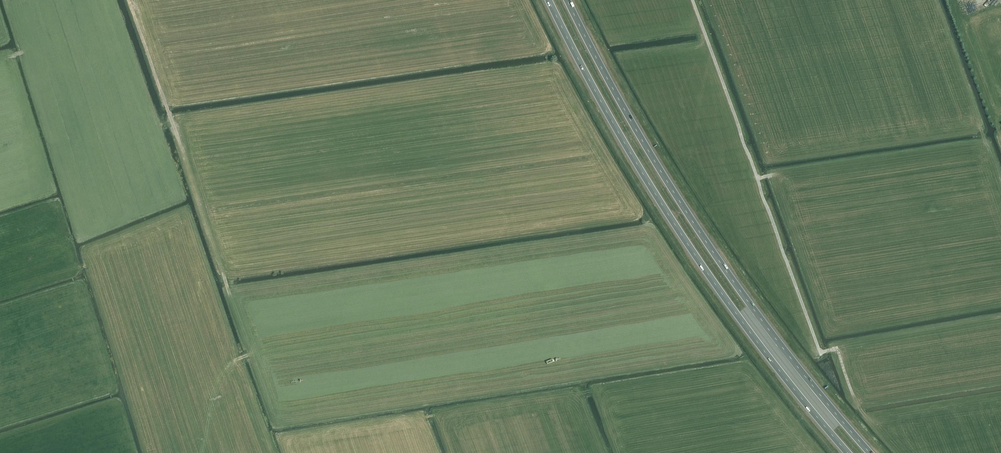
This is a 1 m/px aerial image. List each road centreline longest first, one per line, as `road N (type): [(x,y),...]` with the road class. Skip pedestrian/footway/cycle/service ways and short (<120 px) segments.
road 1 (trunk): [(869,452),(703,237),(567,0)]
road 2 (trunk): [(549,0),(682,235),(847,452)]
road 3 (track): [(693,0),(821,353),(837,348),(853,394)]
road 4 (track): [(230,295),(128,0)]

